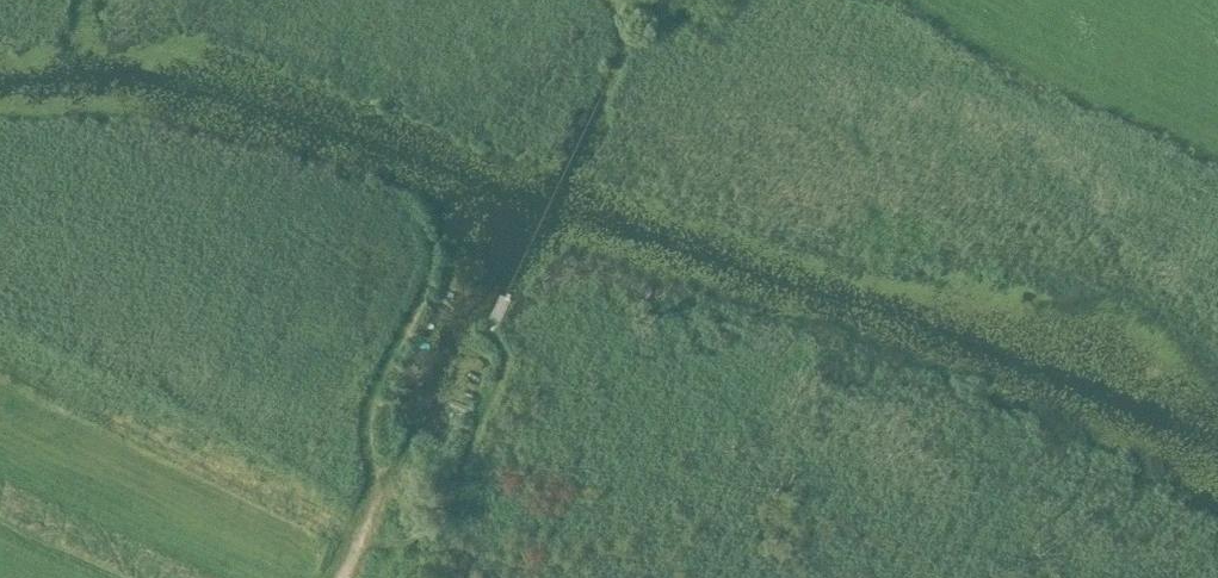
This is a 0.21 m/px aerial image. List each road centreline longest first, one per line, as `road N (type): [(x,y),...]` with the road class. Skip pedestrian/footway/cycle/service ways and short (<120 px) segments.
road 1 (track): [(417,307),(380,383),(362,542)]

